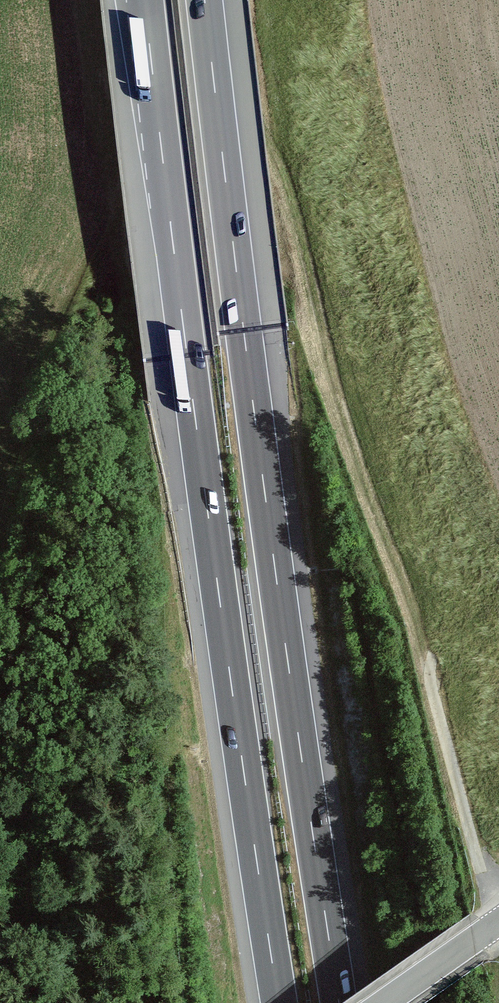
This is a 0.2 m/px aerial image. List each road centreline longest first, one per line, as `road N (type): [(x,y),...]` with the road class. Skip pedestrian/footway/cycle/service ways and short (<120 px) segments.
road 1 (motorway): [(144,0),(279,1002)]
road 2 (motorway): [(339,1002),(204,0)]
road 3 (track): [(498,896),(477,863),(434,708),(430,661),(446,629),(498,576)]
road 4 (tertiary): [(383,1002),(498,921)]

